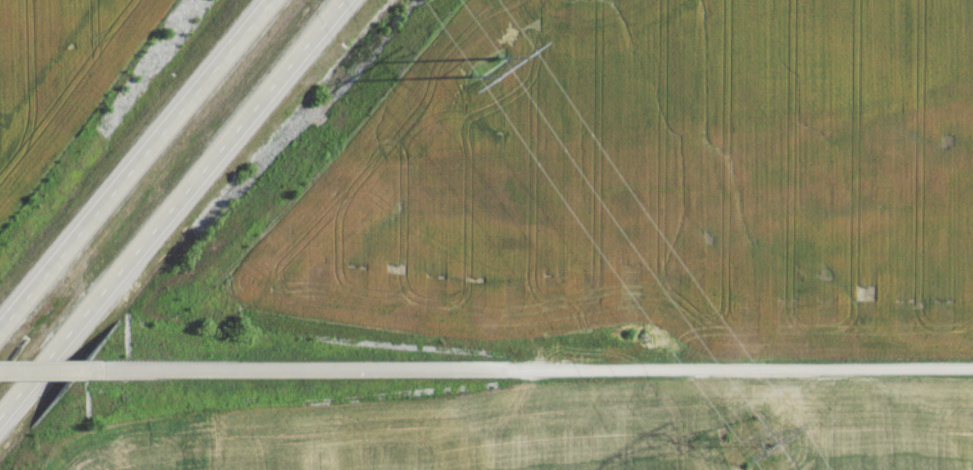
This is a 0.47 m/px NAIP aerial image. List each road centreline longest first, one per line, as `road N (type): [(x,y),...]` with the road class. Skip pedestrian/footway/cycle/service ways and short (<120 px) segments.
road 1 (residential): [(108,376),(972,371)]
road 2 (motorway): [(0,428),(351,0)]
road 3 (motorway): [(273,0),(0,335)]

